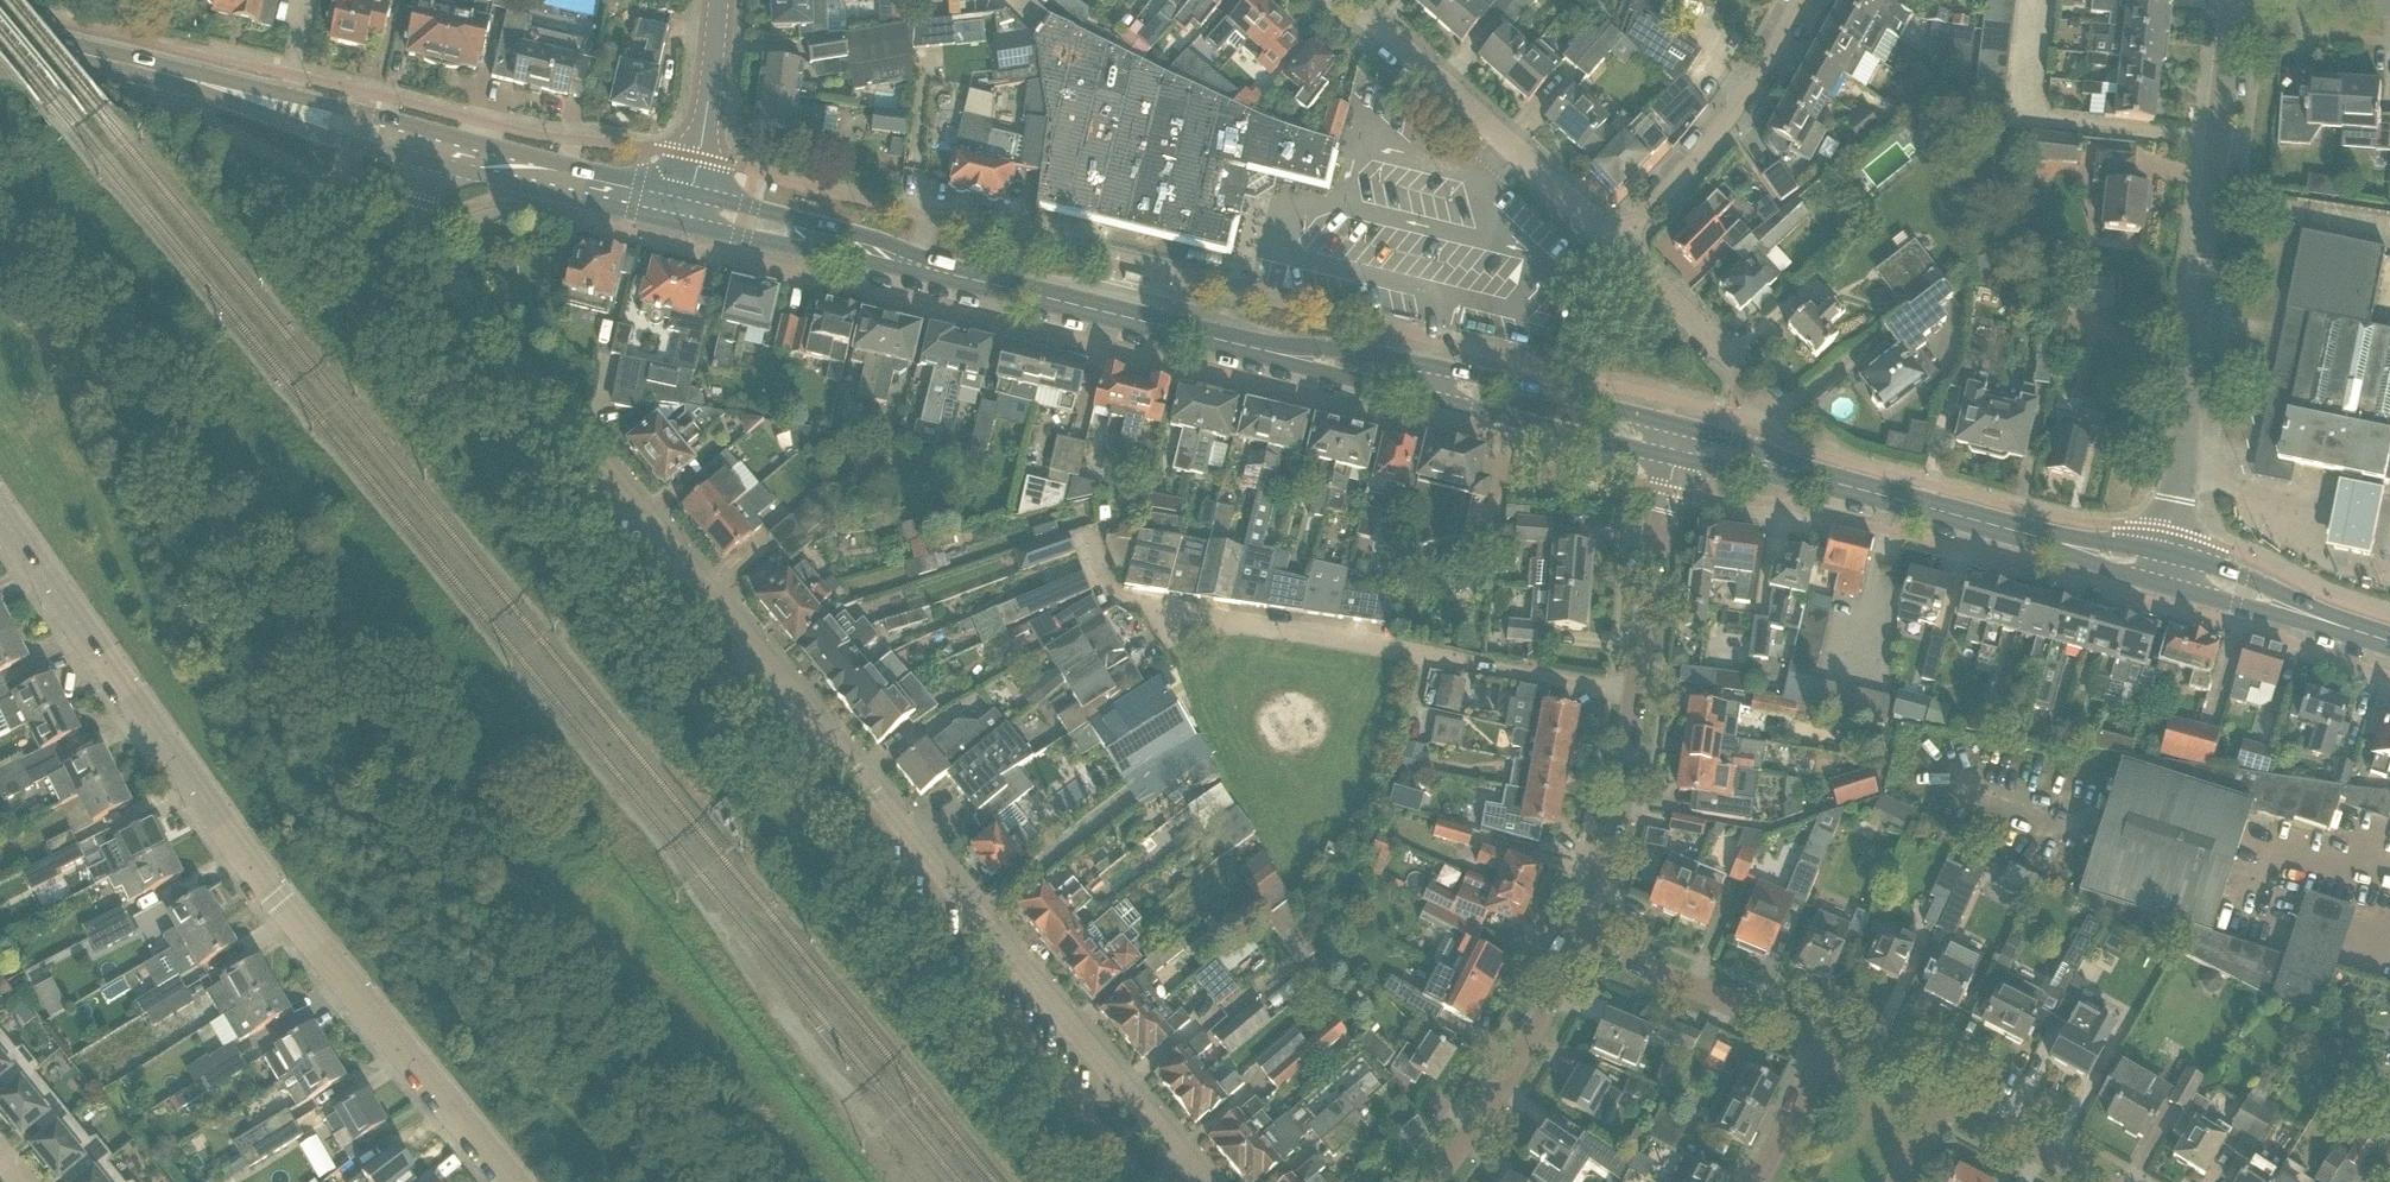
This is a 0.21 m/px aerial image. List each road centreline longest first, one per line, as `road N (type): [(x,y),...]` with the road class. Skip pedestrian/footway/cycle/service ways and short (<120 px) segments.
road 1 (residential): [(437,152),(423,208),(447,264),(954,882),(1214,1181)]
road 2 (residential): [(511,1181),(277,898),(0,512)]
road 3 (residential): [(2167,557),(2232,0)]
road 4 (residential): [(1573,947),(1641,764),(1672,461)]
road 5 (secondary): [(1241,345),(1423,403),(1672,461)]
road 6 (secondary): [(1673,429),(1342,349),(1241,345)]
road 7 (secondary): [(1241,345),(877,250)]
road 8 (residential): [(1600,235),(1506,142),(1339,0)]
road 9 (residential): [(1600,235),(1729,119),(1800,0)]
road 10 (residential): [(1830,1044),(1573,947)]
road 11 (residential): [(1432,1181),(1525,1045),(1573,947)]
road 12 (secondary): [(688,208),(437,152)]
road 13 (secondary): [(208,88),(348,147),(437,152)]
road 14 (secondary): [(437,152),(356,116),(208,88)]
road 15 (secondary): [(208,88),(0,37)]
road 16 (tertiary): [(688,208),(718,0)]
road 17 (secondary): [(1869,496),(1673,429)]
road 18 (secondary): [(1672,461),(1869,496)]
road 19 (secondary): [(688,208),(737,241),(877,250)]
road 20 (secondary): [(877,250),(746,205),(688,208)]
road 21 (residential): [(1734,364),(1600,235)]
road 22 (residential): [(2096,1181),(1944,1097)]
road 23 (secondary): [(2037,538),(1869,496)]
road 24 (residential): [(1759,1181),(1830,1044)]
road 25 (secondary): [(2306,614),(2242,581),(2167,557)]
road 26 (secondary): [(2160,587),(2306,614)]
road 27 (secondary): [(2037,538),(2160,587)]
road 28 (secondary): [(2167,557),(2037,538)]
road 29 (residential): [(1944,1097),(1830,1044)]

